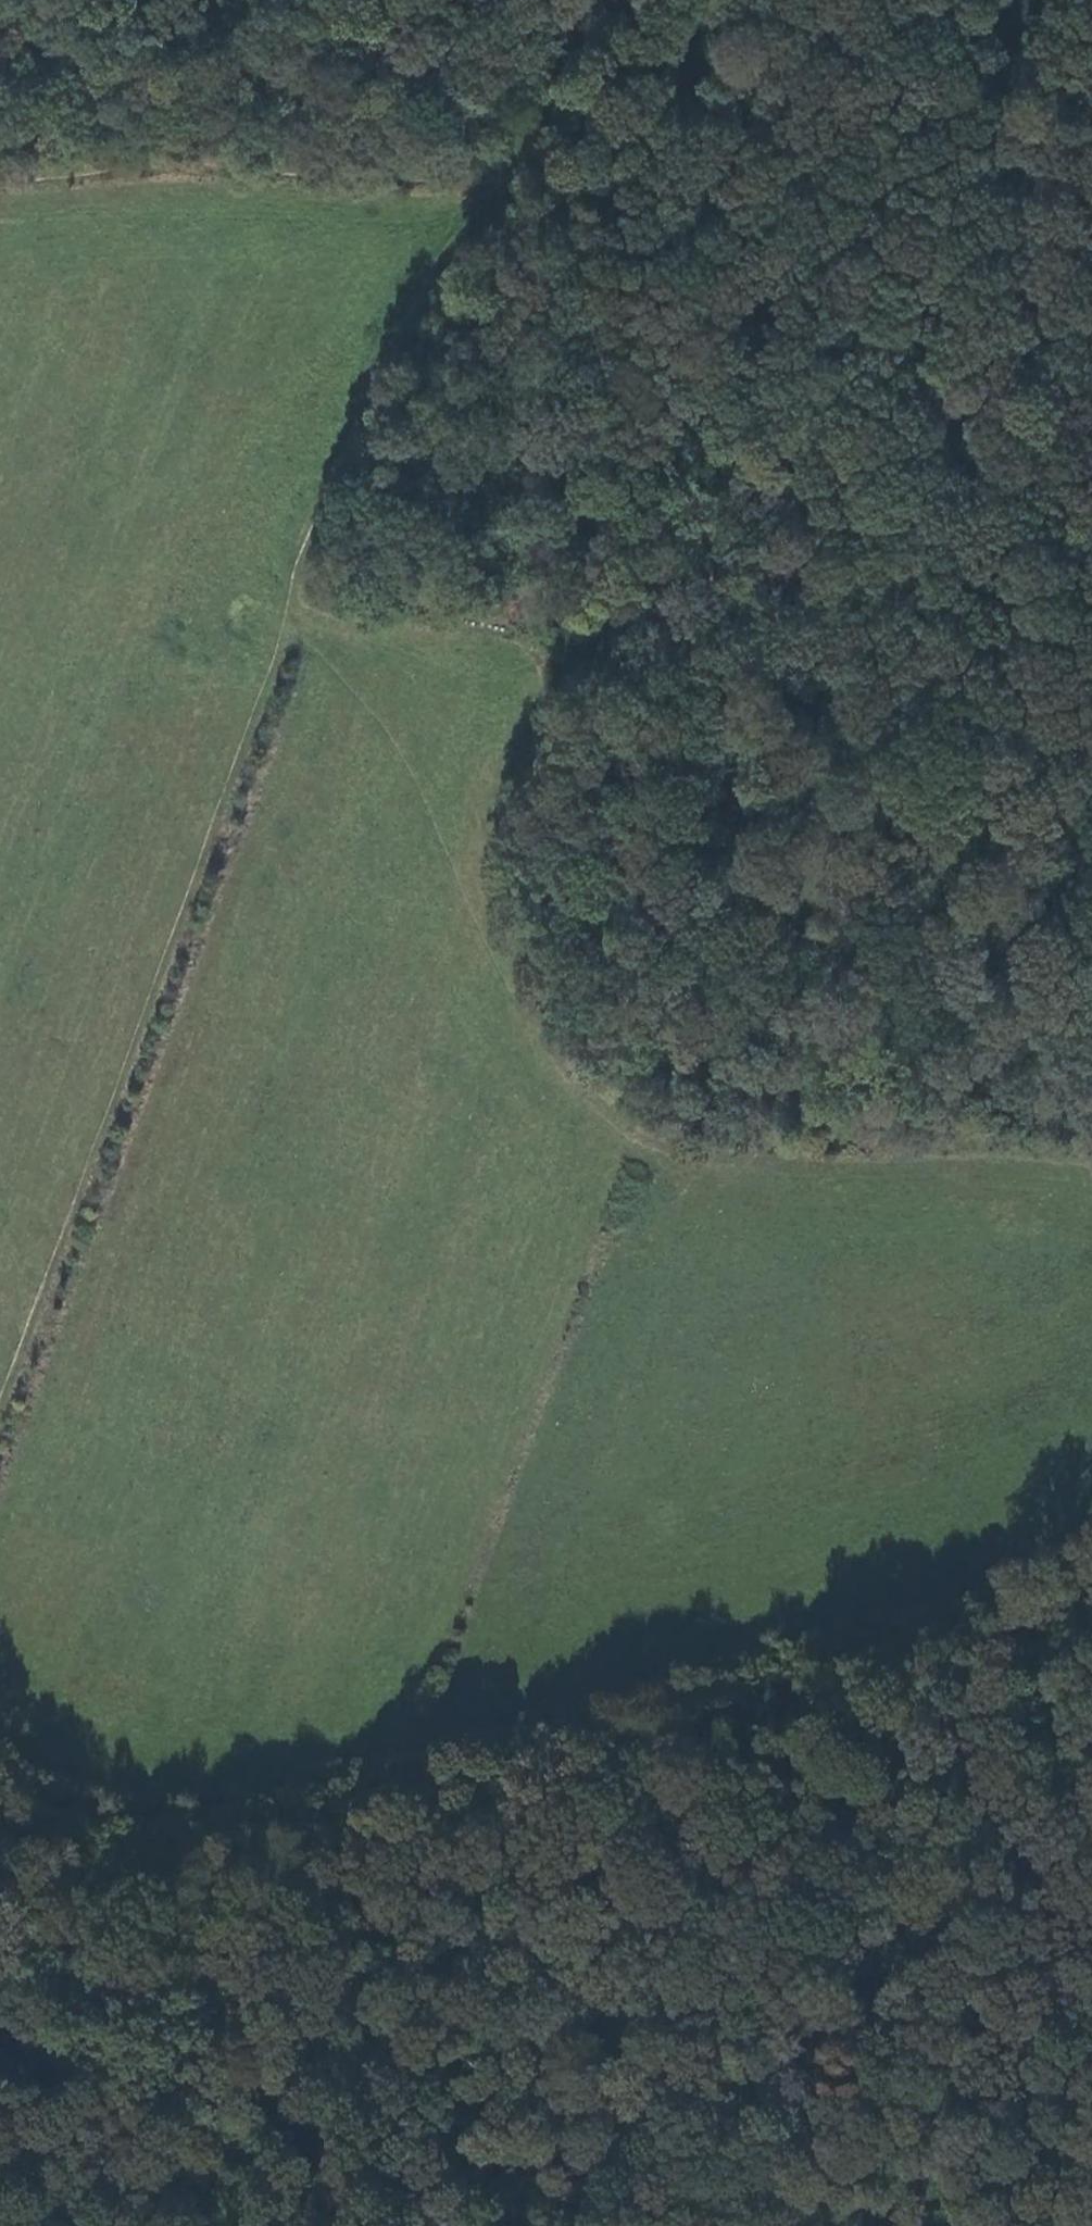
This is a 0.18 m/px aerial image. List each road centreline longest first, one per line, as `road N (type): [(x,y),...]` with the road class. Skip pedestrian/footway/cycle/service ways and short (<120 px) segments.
road 1 (track): [(619,0),(573,54),(513,179)]

